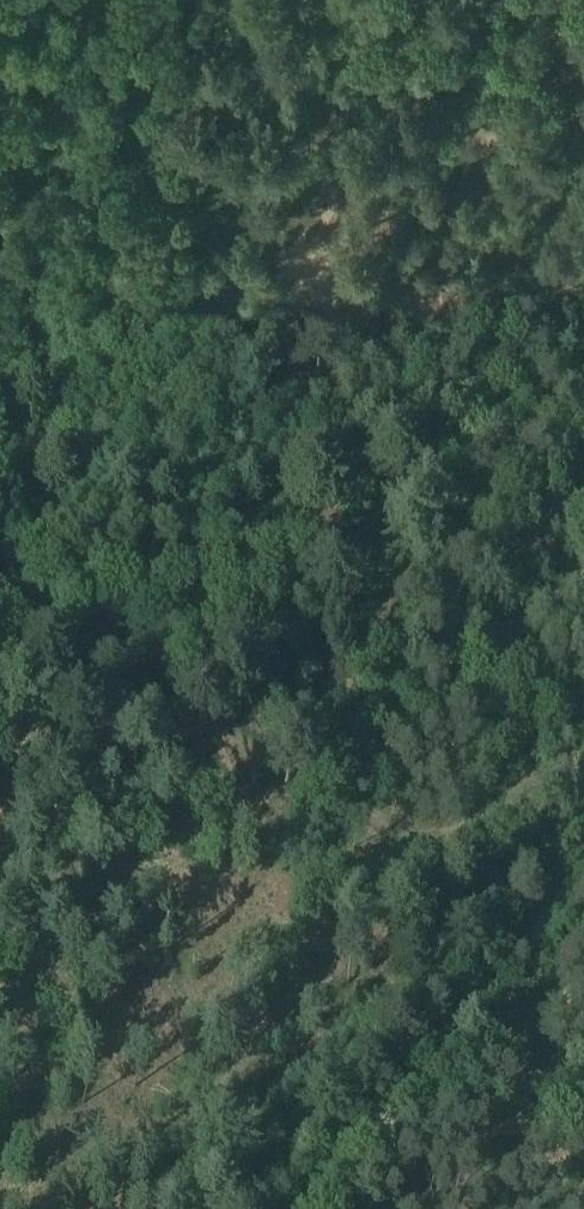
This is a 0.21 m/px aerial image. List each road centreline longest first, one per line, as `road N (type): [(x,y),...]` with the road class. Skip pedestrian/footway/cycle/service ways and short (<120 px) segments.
road 1 (track): [(583,871),(320,1208)]

